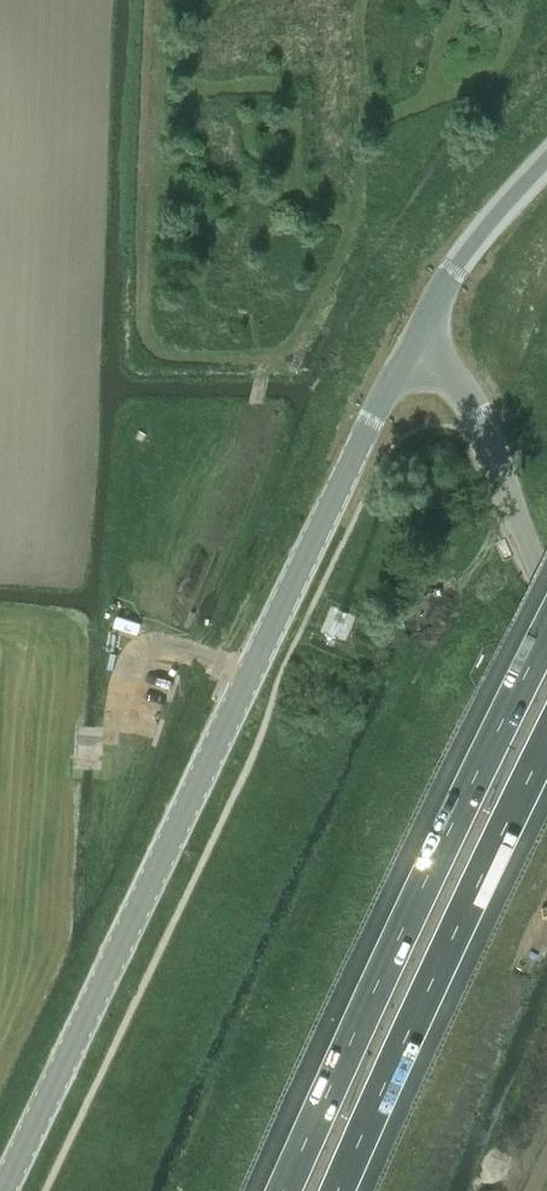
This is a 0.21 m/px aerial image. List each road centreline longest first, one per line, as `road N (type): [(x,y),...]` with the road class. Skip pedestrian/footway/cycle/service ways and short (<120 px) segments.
road 1 (tertiary): [(4,1190),(415,344)]
road 2 (motorway): [(546,630),(283,1190)]
road 3 (motorway): [(338,1190),(546,741)]
road 4 (unclassified): [(546,590),(481,415),(452,375),(415,344)]
road 5 (tertiary): [(415,344),(454,278),(546,167)]

